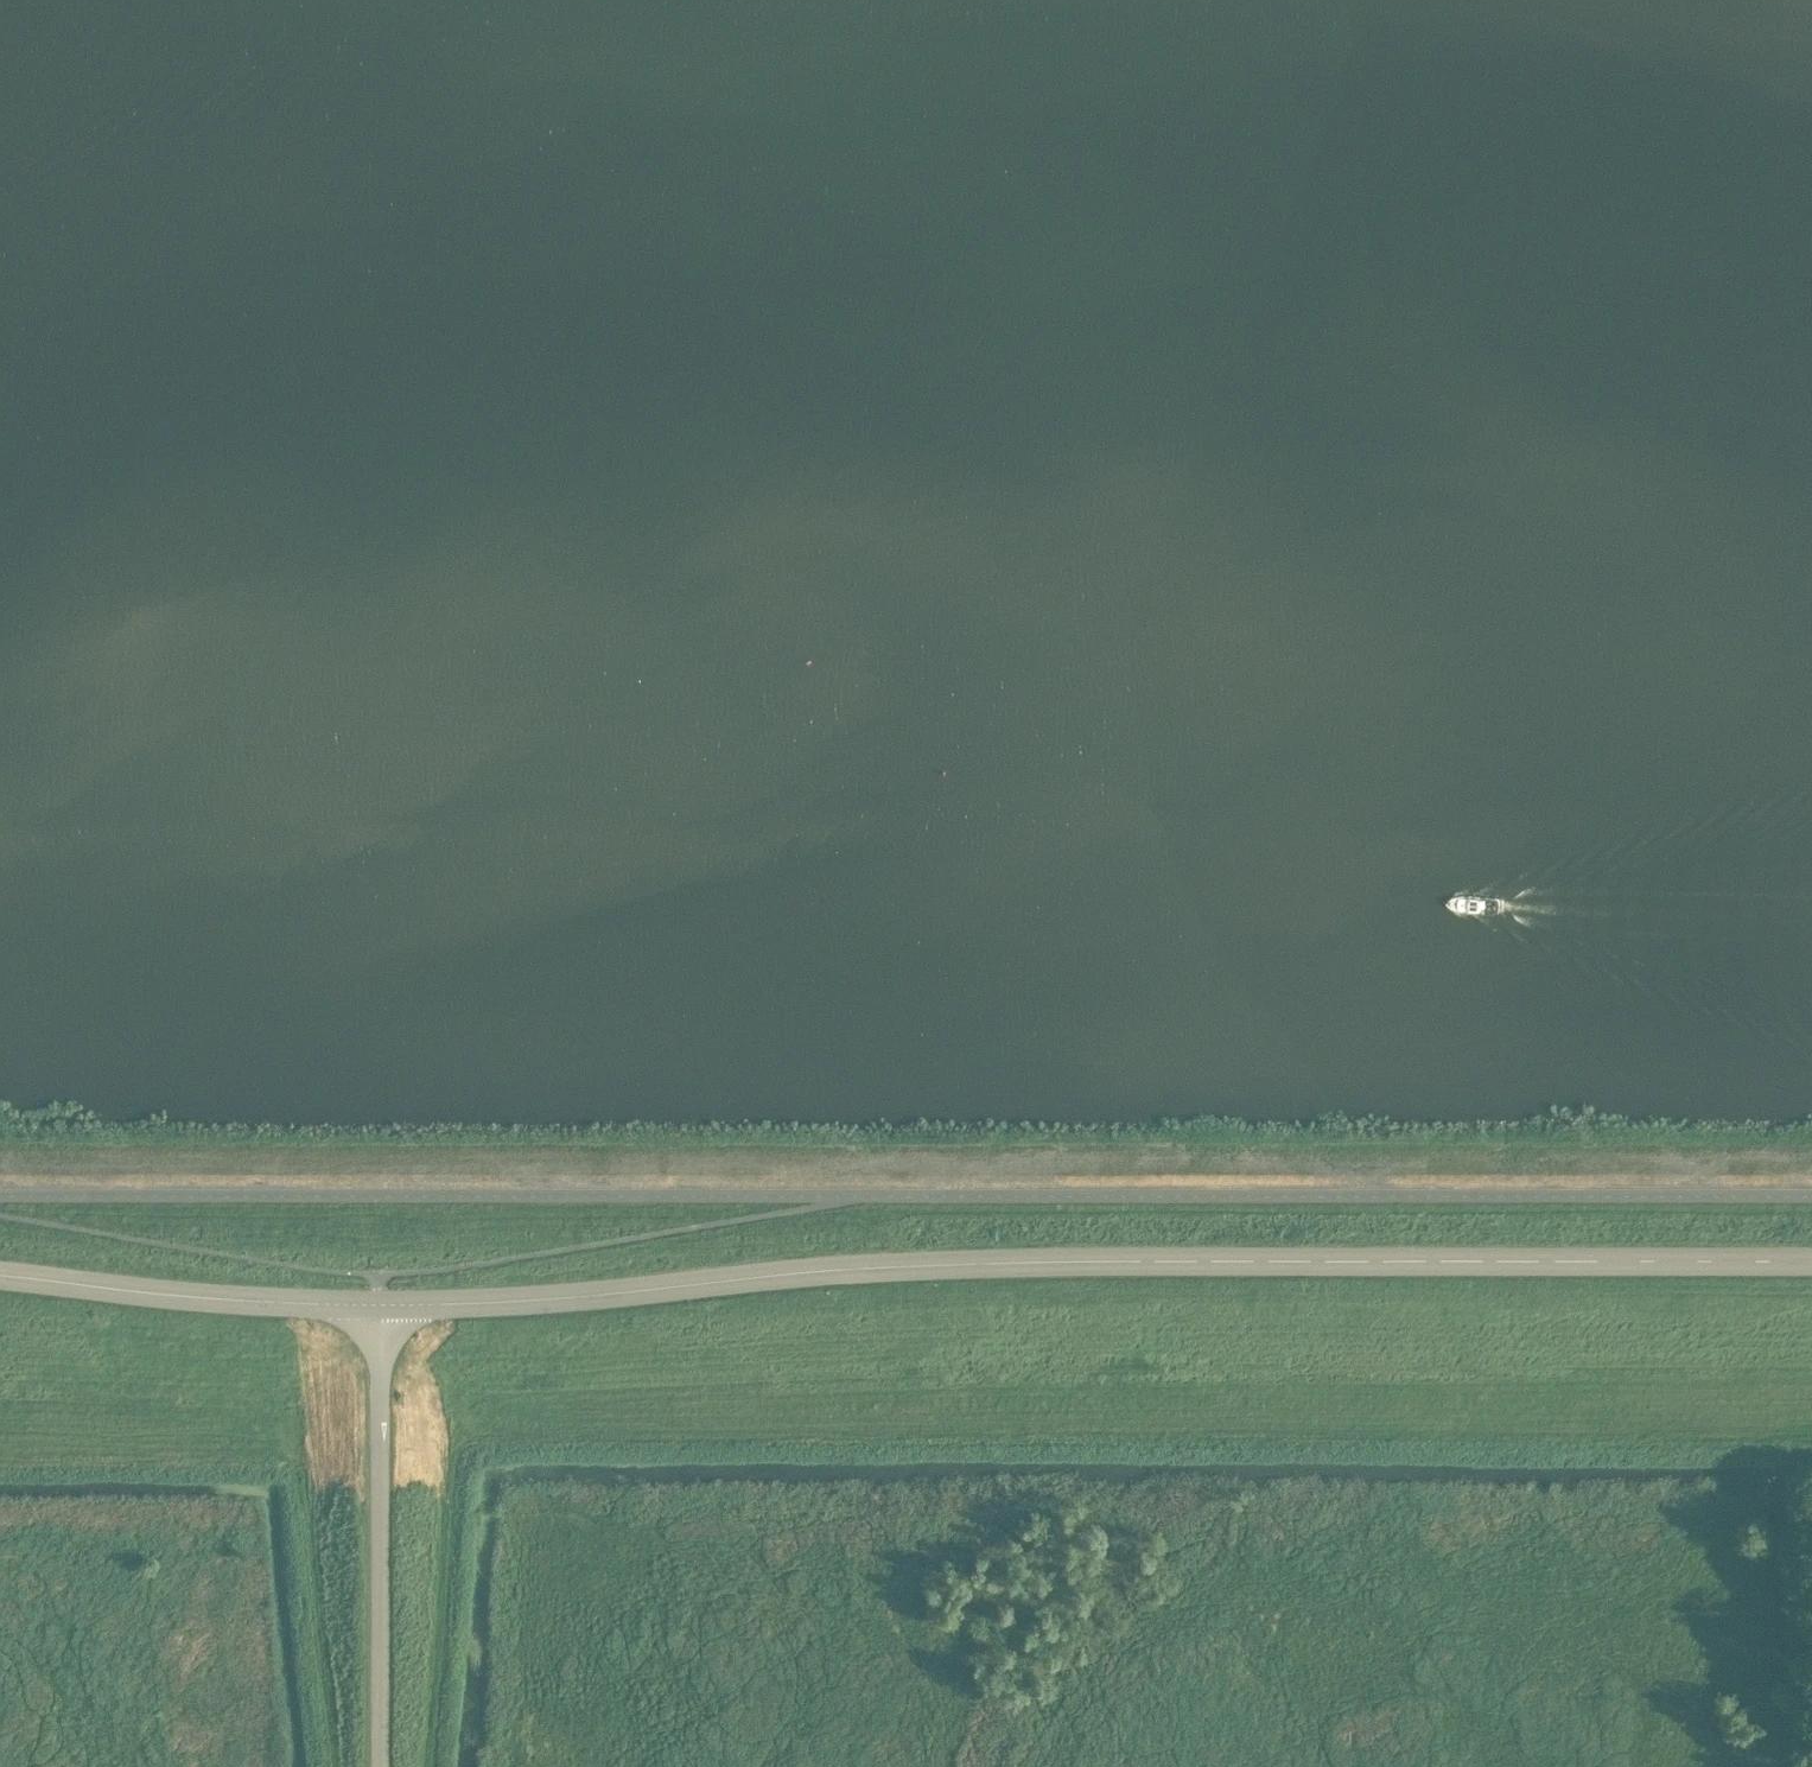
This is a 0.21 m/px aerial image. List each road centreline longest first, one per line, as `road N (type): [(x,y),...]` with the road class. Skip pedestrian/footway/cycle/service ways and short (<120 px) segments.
road 1 (tertiary): [(377,1301),(967,1261),(1811,1258)]
road 2 (unclassified): [(378,1766),(377,1301)]
road 3 (tertiary): [(0,1272),(377,1301)]
road 4 (track): [(457,1442),(430,1766)]
road 5 (track): [(334,1766),(300,1462)]

